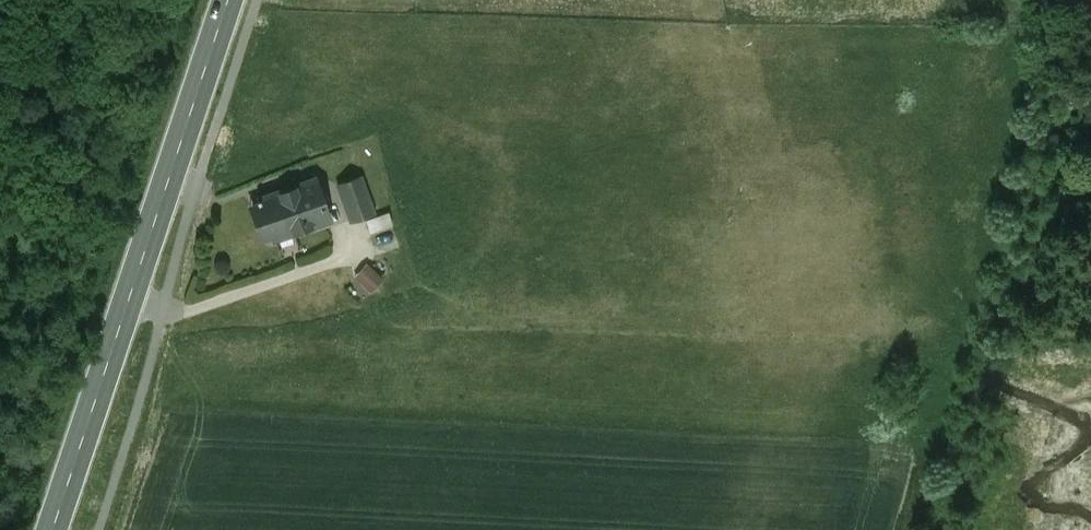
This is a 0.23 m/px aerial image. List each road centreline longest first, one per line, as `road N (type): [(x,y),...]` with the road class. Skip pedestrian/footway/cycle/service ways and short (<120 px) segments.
road 1 (secondary): [(52,529),(227,0)]

